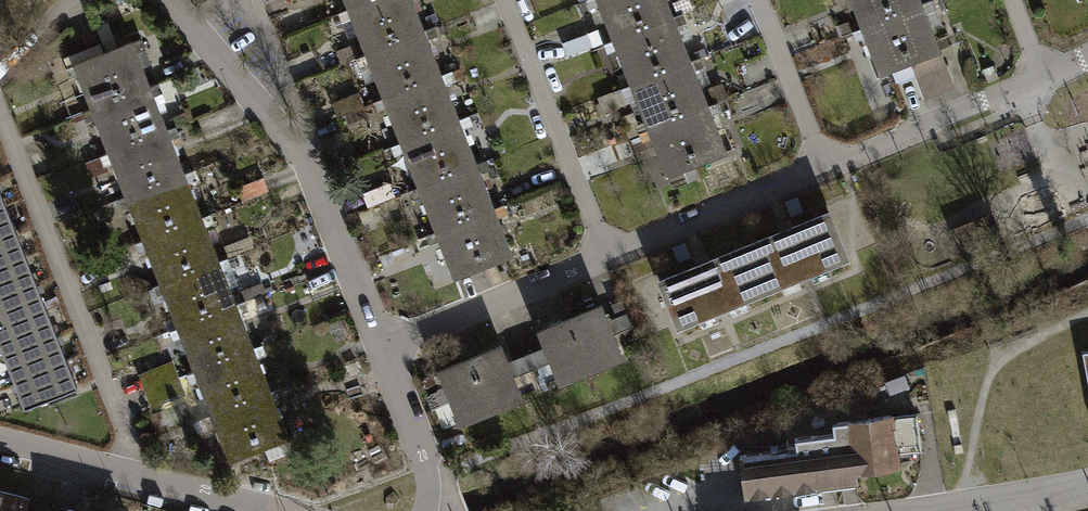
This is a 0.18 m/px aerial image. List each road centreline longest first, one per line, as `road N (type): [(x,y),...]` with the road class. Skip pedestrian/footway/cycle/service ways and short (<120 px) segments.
road 1 (residential): [(174,0),(312,168),(381,349)]
road 2 (residential): [(0,118),(141,478)]
road 3 (residential): [(508,0),(605,256)]
road 4 (residential): [(381,349),(605,256)]
road 5 (residential): [(826,166),(1048,73)]
road 6 (residential): [(605,256),(826,166)]
road 7 (residential): [(760,0),(826,166)]
road 8 (residential): [(381,349),(431,474),(430,510)]
road 9 (residential): [(0,442),(141,478)]
road 10 (residential): [(952,510),(1087,487)]
road 11 (residential): [(141,478),(271,510)]

